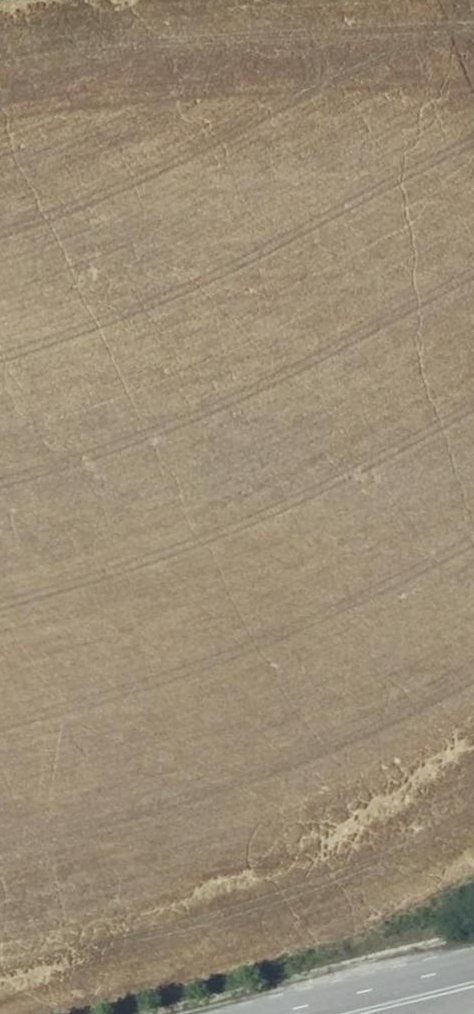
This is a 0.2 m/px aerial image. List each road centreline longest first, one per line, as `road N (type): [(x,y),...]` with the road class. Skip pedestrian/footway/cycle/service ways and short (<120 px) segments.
road 1 (secondary): [(473,964),(272,1013)]

